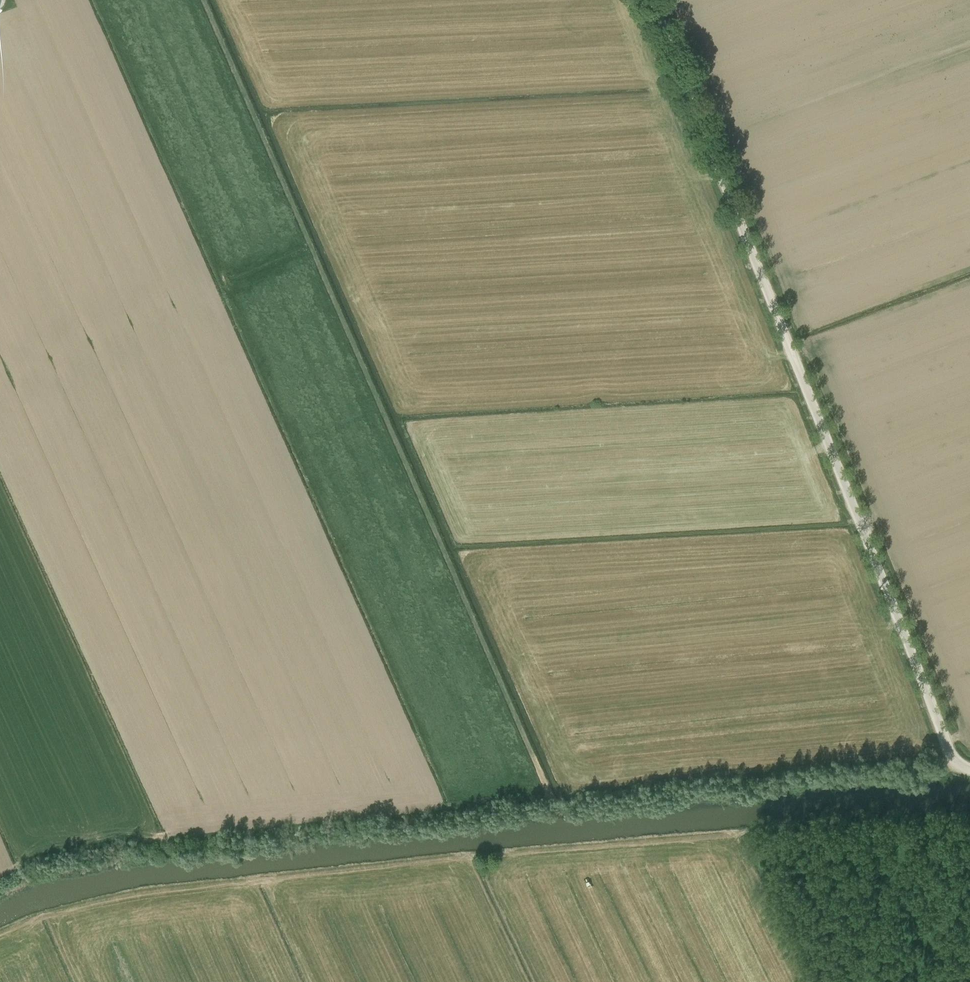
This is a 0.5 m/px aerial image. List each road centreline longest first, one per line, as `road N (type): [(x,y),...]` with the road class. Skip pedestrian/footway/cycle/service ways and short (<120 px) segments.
road 1 (unclassified): [(969,769),(953,758),(651,0)]

